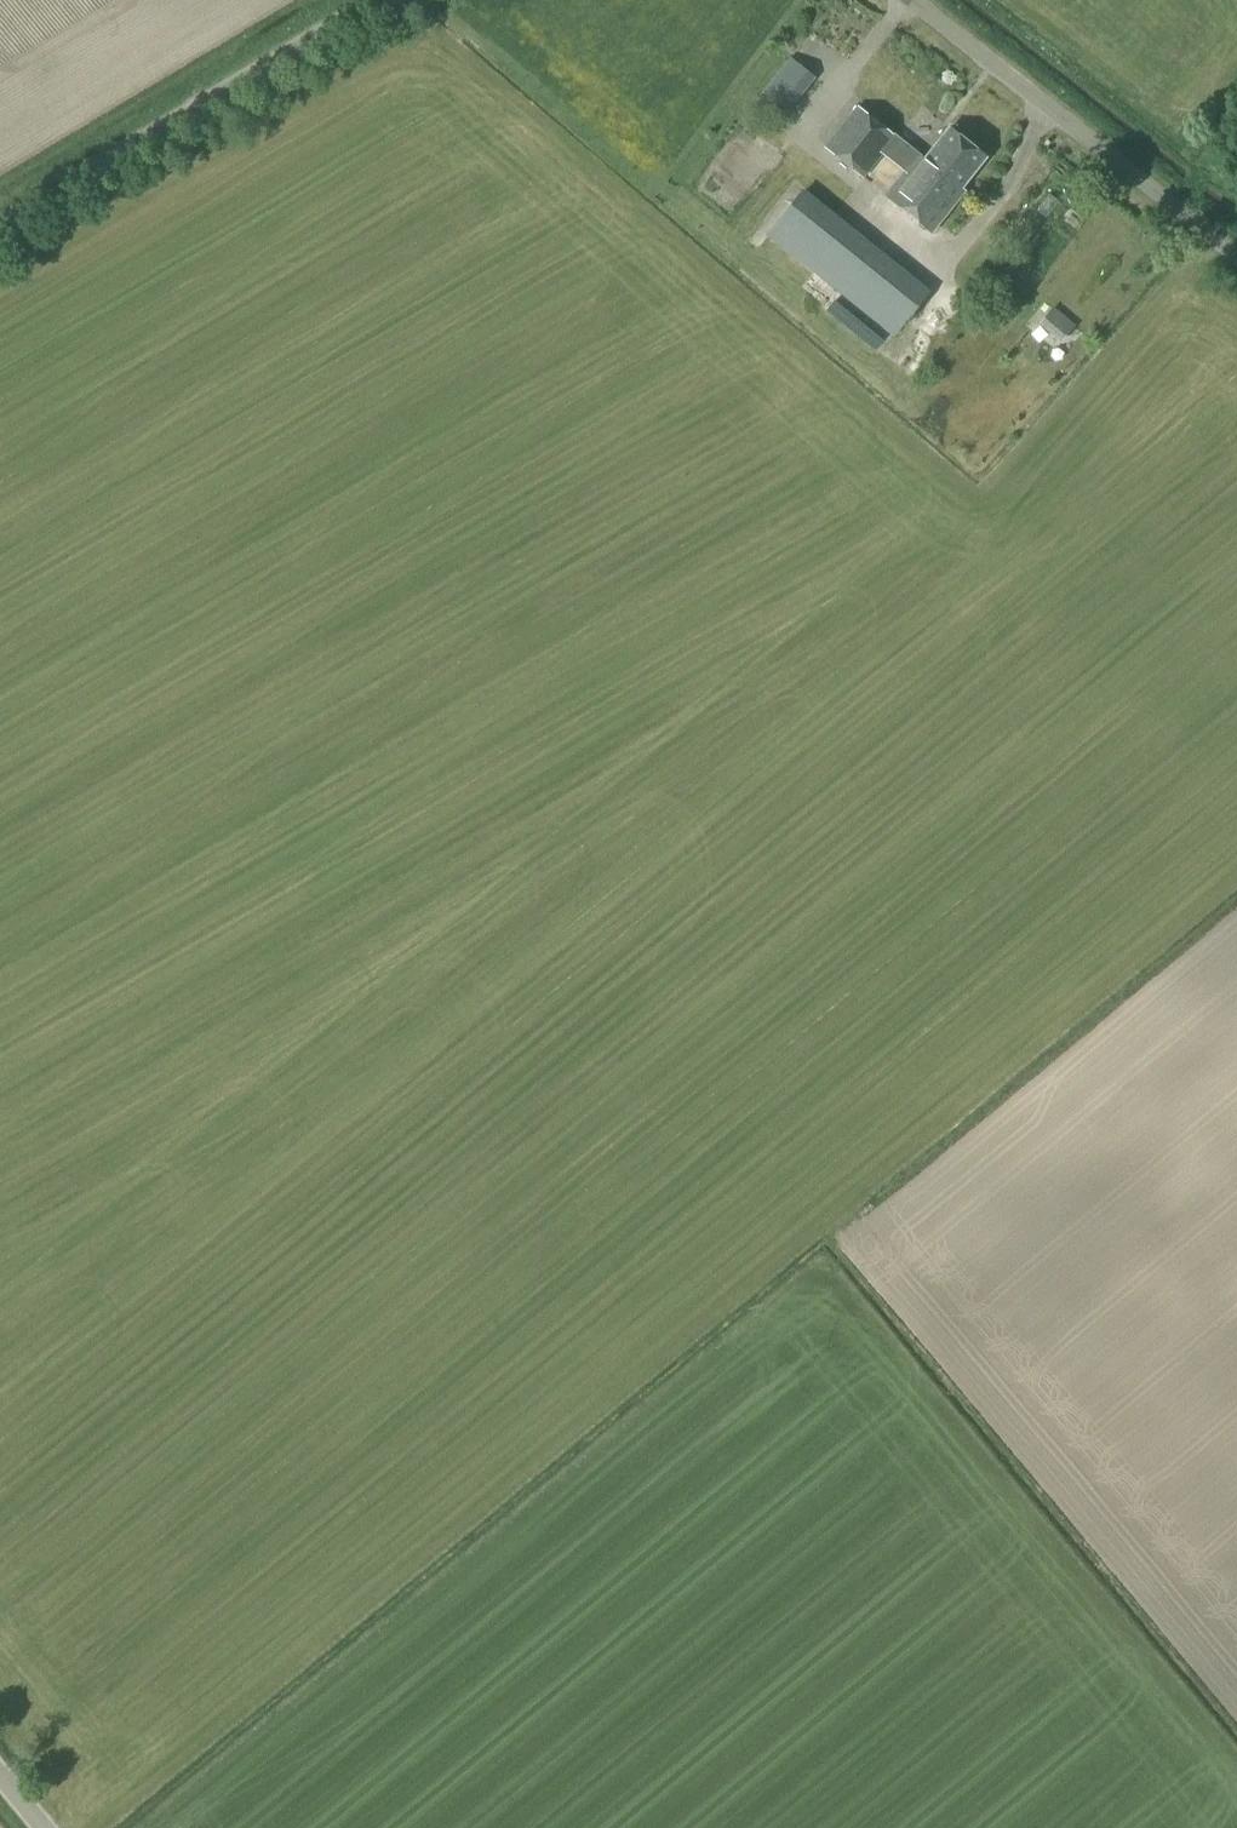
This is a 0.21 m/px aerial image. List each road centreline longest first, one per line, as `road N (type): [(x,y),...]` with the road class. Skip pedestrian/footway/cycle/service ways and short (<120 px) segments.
road 1 (unclassified): [(0,227),(380,0)]
road 2 (unclassified): [(1236,261),(913,0)]

